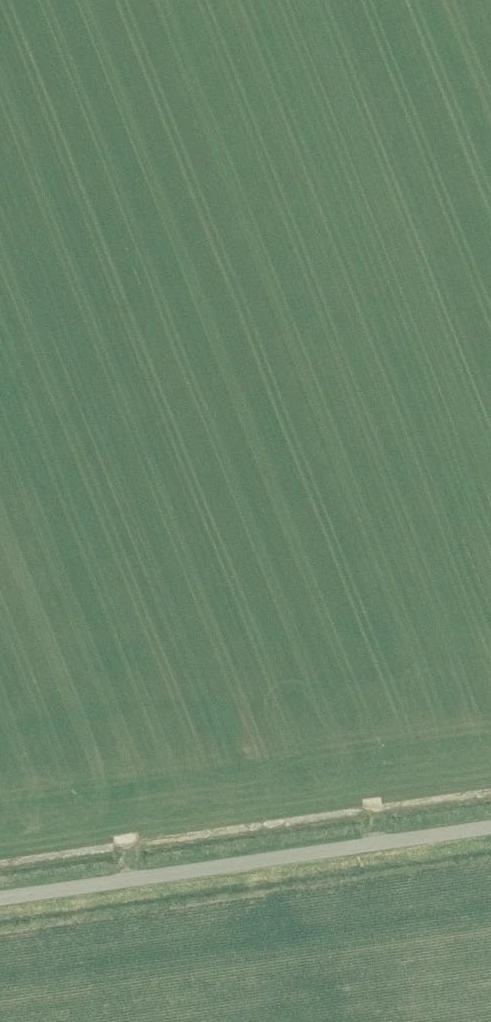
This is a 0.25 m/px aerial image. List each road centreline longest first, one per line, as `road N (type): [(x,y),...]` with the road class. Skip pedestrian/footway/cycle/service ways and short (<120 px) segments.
road 1 (unclassified): [(0,897),(490,826)]

